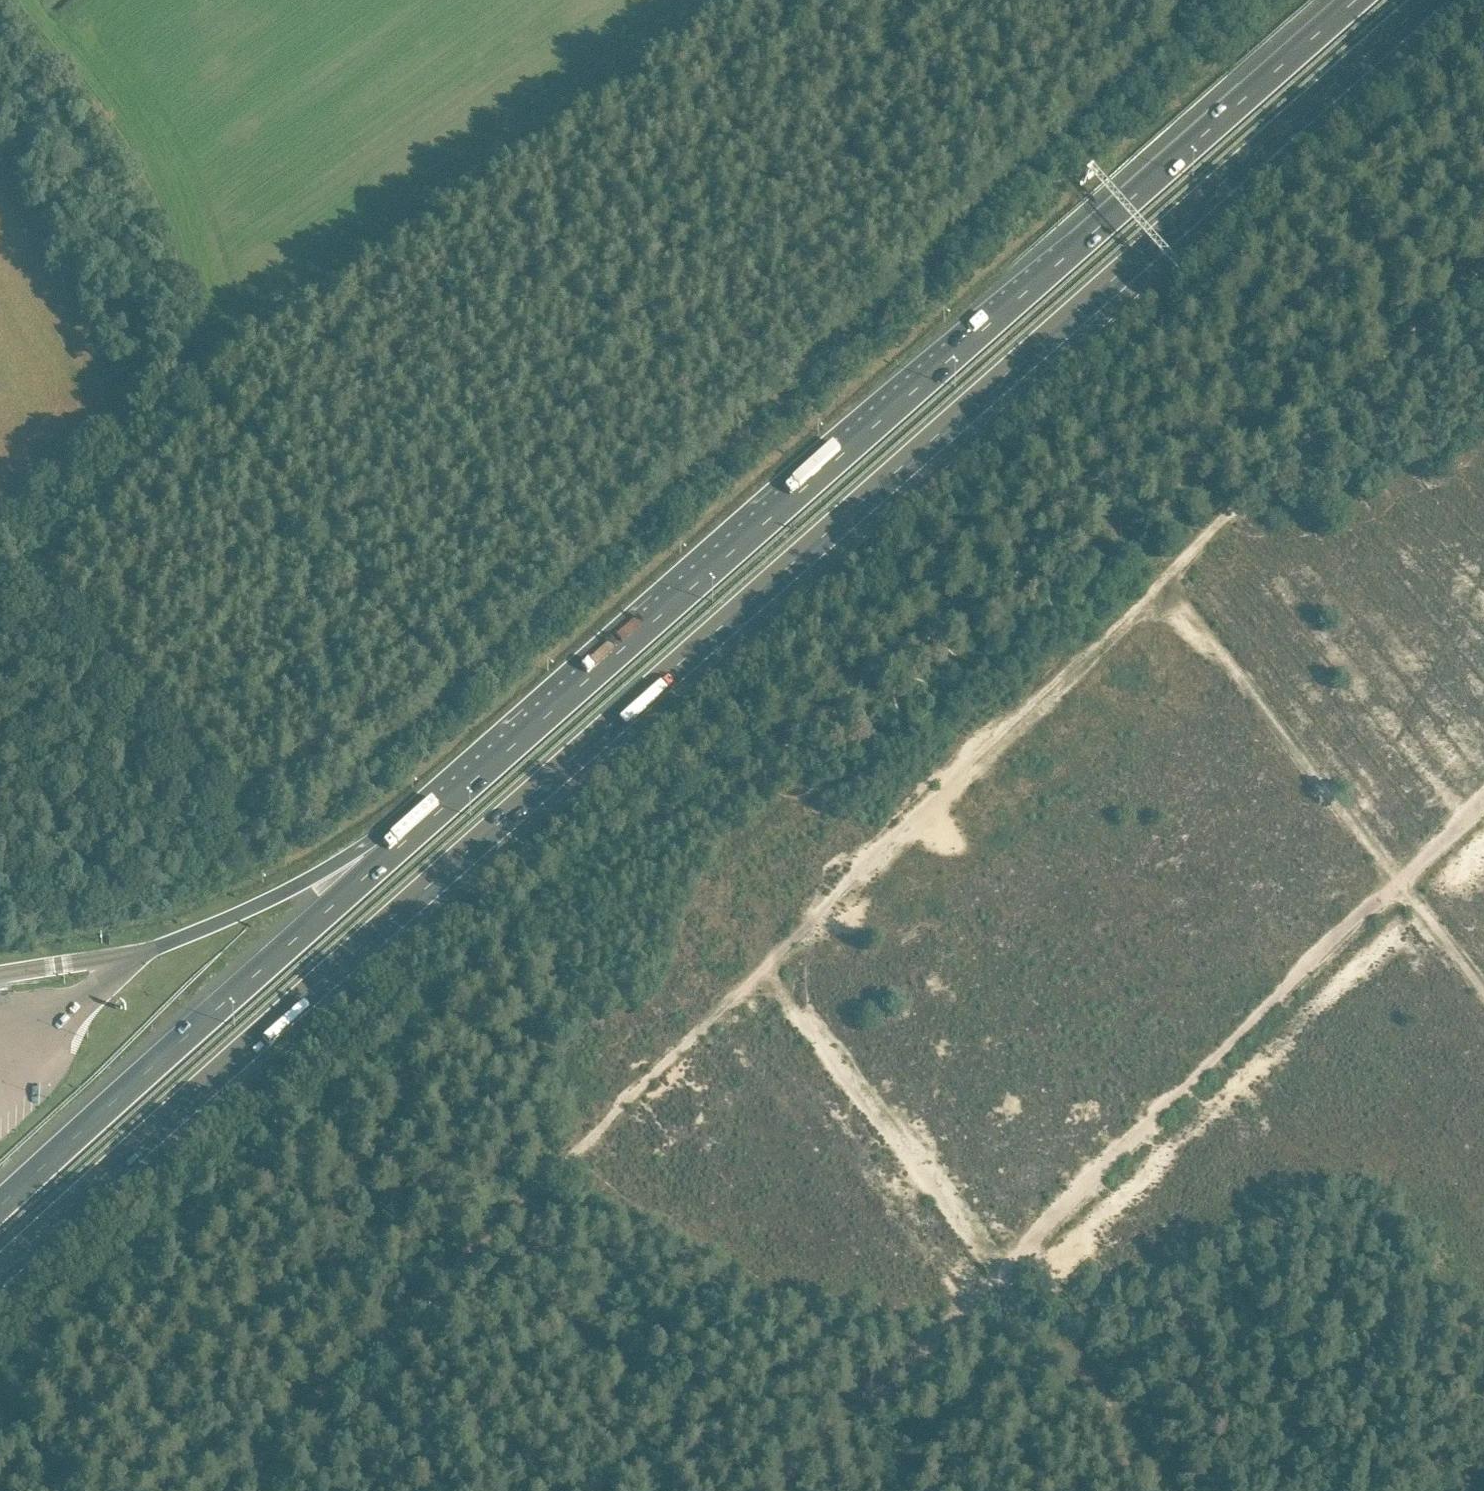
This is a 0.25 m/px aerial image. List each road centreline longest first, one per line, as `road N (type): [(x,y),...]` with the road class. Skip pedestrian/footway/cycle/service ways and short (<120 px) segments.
road 1 (motorway): [(0,1284),(1422,0)]
road 2 (track): [(228,1490),(1483,258)]
road 3 (motorway): [(1352,0),(393,850)]
road 4 (track): [(689,478),(1218,0)]
road 5 (motorway): [(393,850),(0,1212)]
road 6 (track): [(1483,991),(1163,578)]
road 7 (track): [(212,407),(448,701)]
road 8 (track): [(0,594),(212,407)]
road 9 (motorway): [(393,850),(140,953)]

